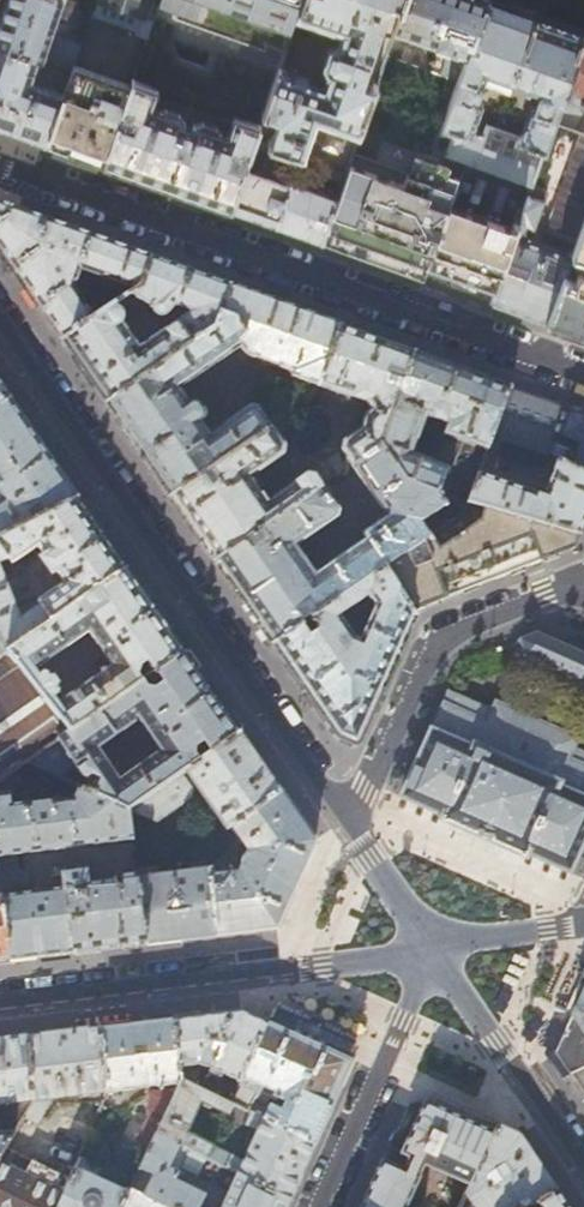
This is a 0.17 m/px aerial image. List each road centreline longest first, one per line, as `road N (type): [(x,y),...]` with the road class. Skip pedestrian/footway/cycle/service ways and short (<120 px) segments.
road 1 (residential): [(0,166),(583,375)]
road 2 (residential): [(347,825),(0,321)]
road 3 (residential): [(438,948),(0,1006)]
road 4 (residential): [(347,825),(440,641),(583,579)]
road 5 (residential): [(317,1206),(438,948)]
road 6 (residential): [(583,1168),(438,948)]
road 7 (residential): [(438,948),(347,825)]
road 8 (residential): [(583,923),(438,948)]

